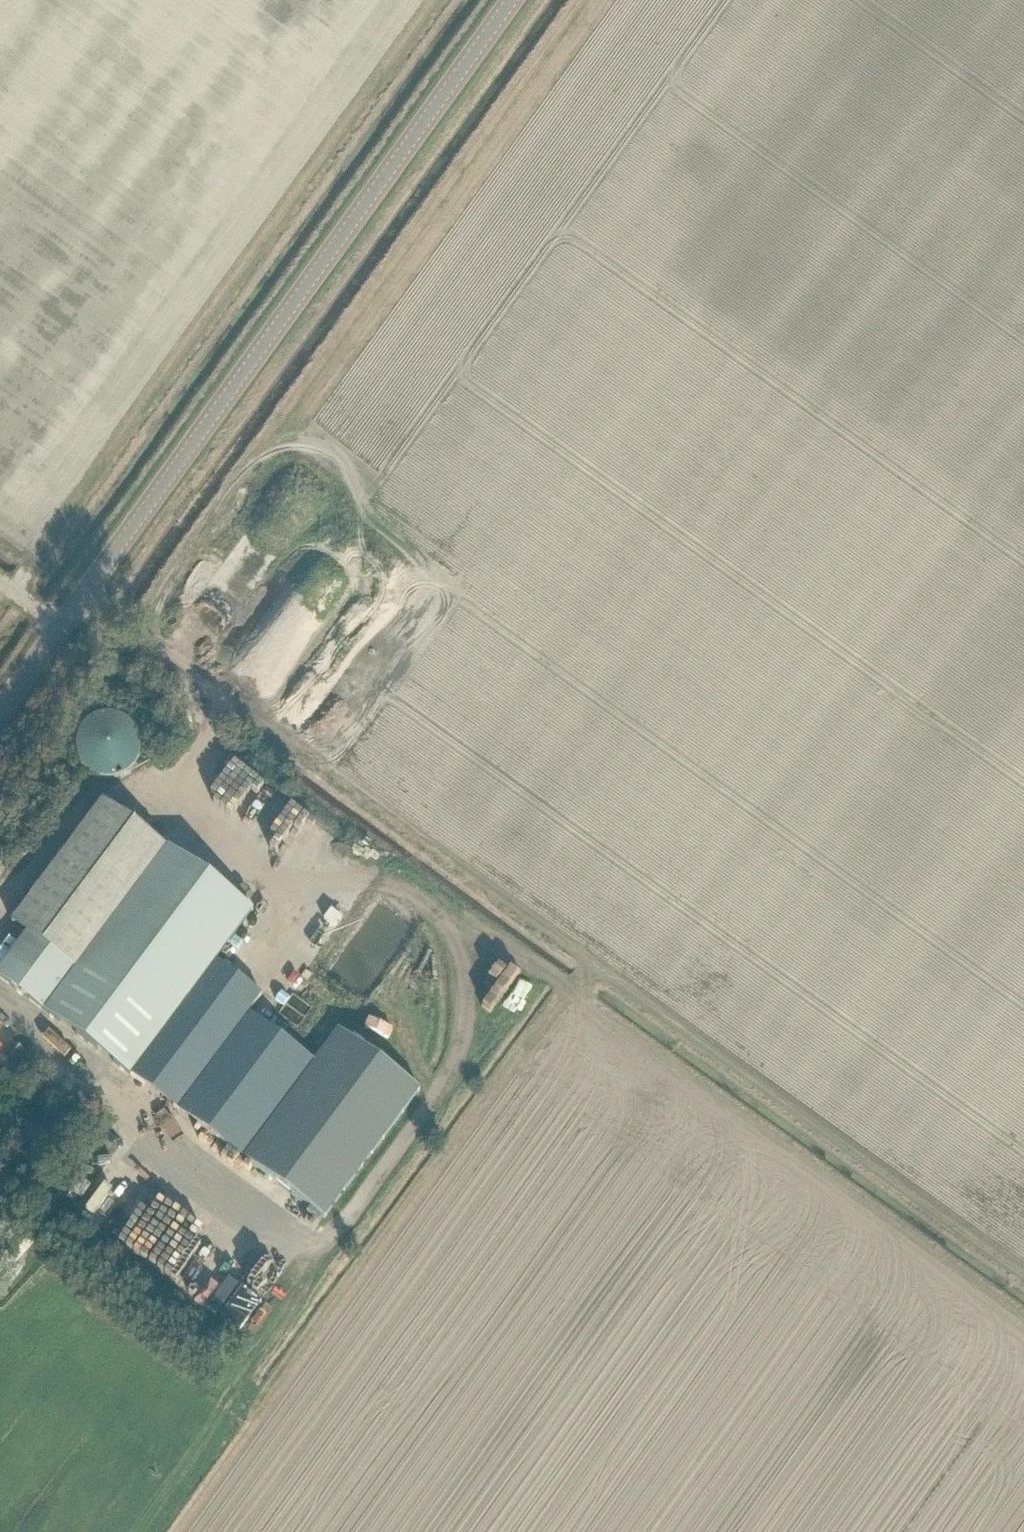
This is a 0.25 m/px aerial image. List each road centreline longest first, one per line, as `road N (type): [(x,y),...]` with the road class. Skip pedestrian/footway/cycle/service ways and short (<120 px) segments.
road 1 (unclassified): [(0,712),(512,0)]

